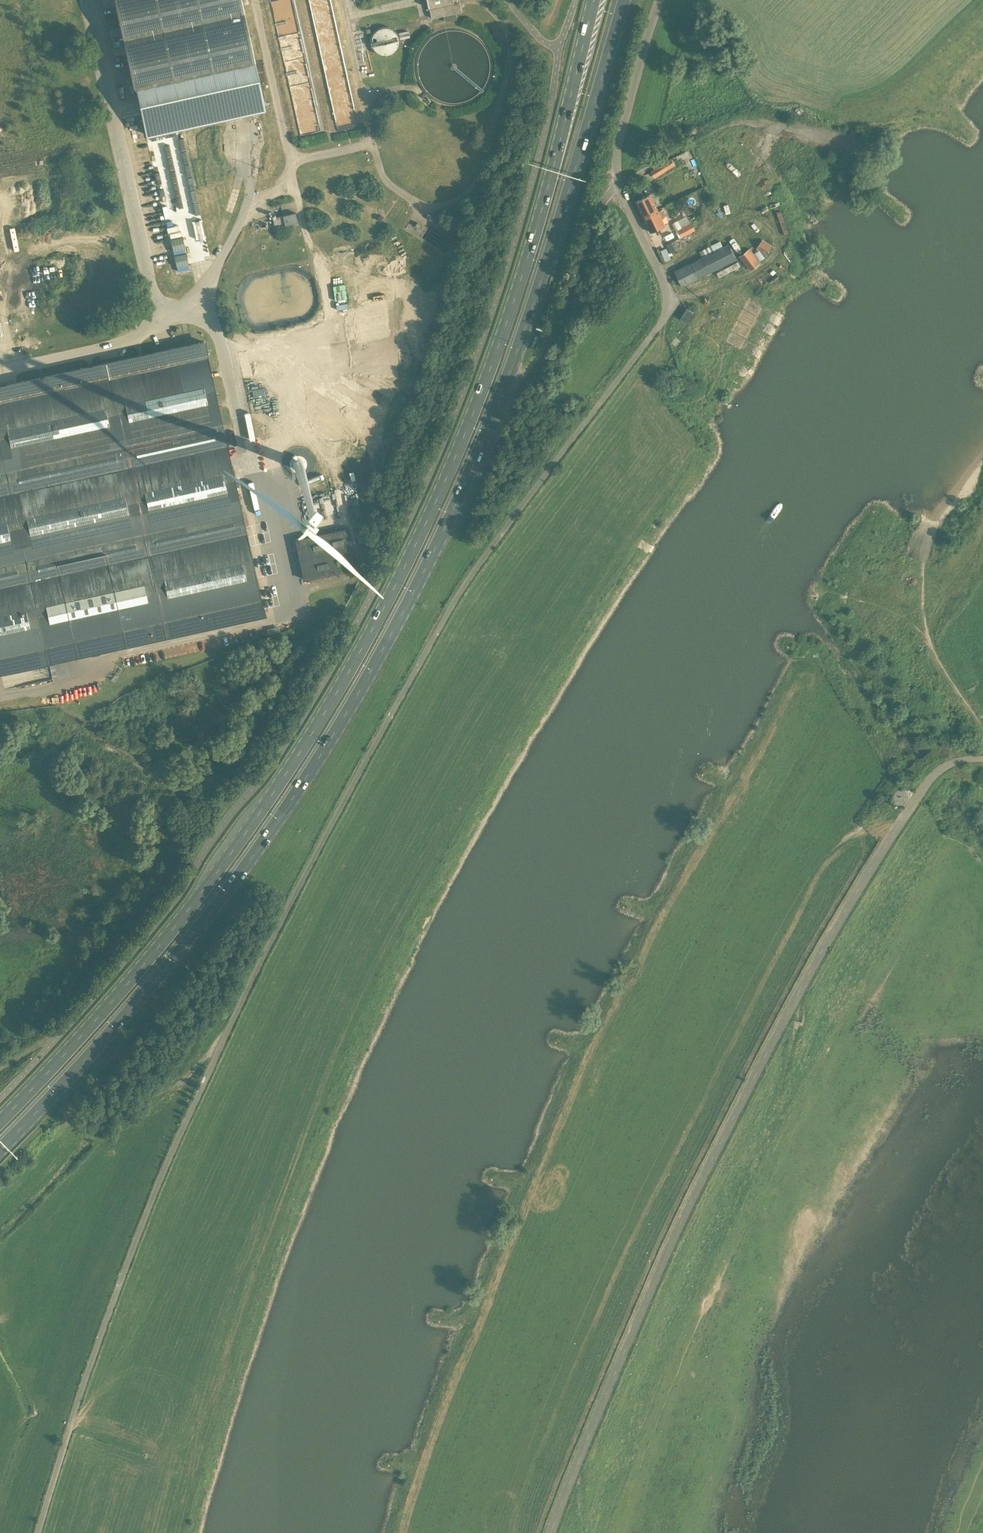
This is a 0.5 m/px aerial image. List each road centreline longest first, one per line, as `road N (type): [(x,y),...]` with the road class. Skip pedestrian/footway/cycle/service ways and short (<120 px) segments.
road 1 (trunk): [(597,0),(532,250),(485,376),(440,495),(344,684),(199,899),(0,1120)]
road 2 (trunk): [(0,1145),(116,1024),(297,794),(430,558),(507,385)]
road 3 (trunk): [(507,385),(625,0)]
road 4 (unclassified): [(368,142),(379,178),(420,202),(451,203),(479,178),(511,52),(504,26),(481,0)]
road 5 (unclassified): [(0,700),(69,687),(111,663),(288,618),(285,596)]
road 6 (unclassified): [(172,306),(146,274),(85,0)]
road 7 (unclassified): [(285,596),(217,332),(188,304)]
road 8 (unclassified): [(507,385),(552,336),(616,185)]
road 9 (track): [(982,735),(928,638),(924,539)]
road 10 (unclassified): [(616,185),(620,134),(658,0)]
road 11 (unclassified): [(330,336),(324,273),(308,241),(292,158)]
road 12 (unclassified): [(292,158),(282,181),(248,209),(188,304)]
road 13 (unclassified): [(172,306),(131,338),(6,370)]
road 14 (unclassified): [(655,336),(671,301),(616,185)]
road 15 (unclassified): [(292,158),(255,0)]
road 16 (unclassified): [(339,0),(368,142)]

